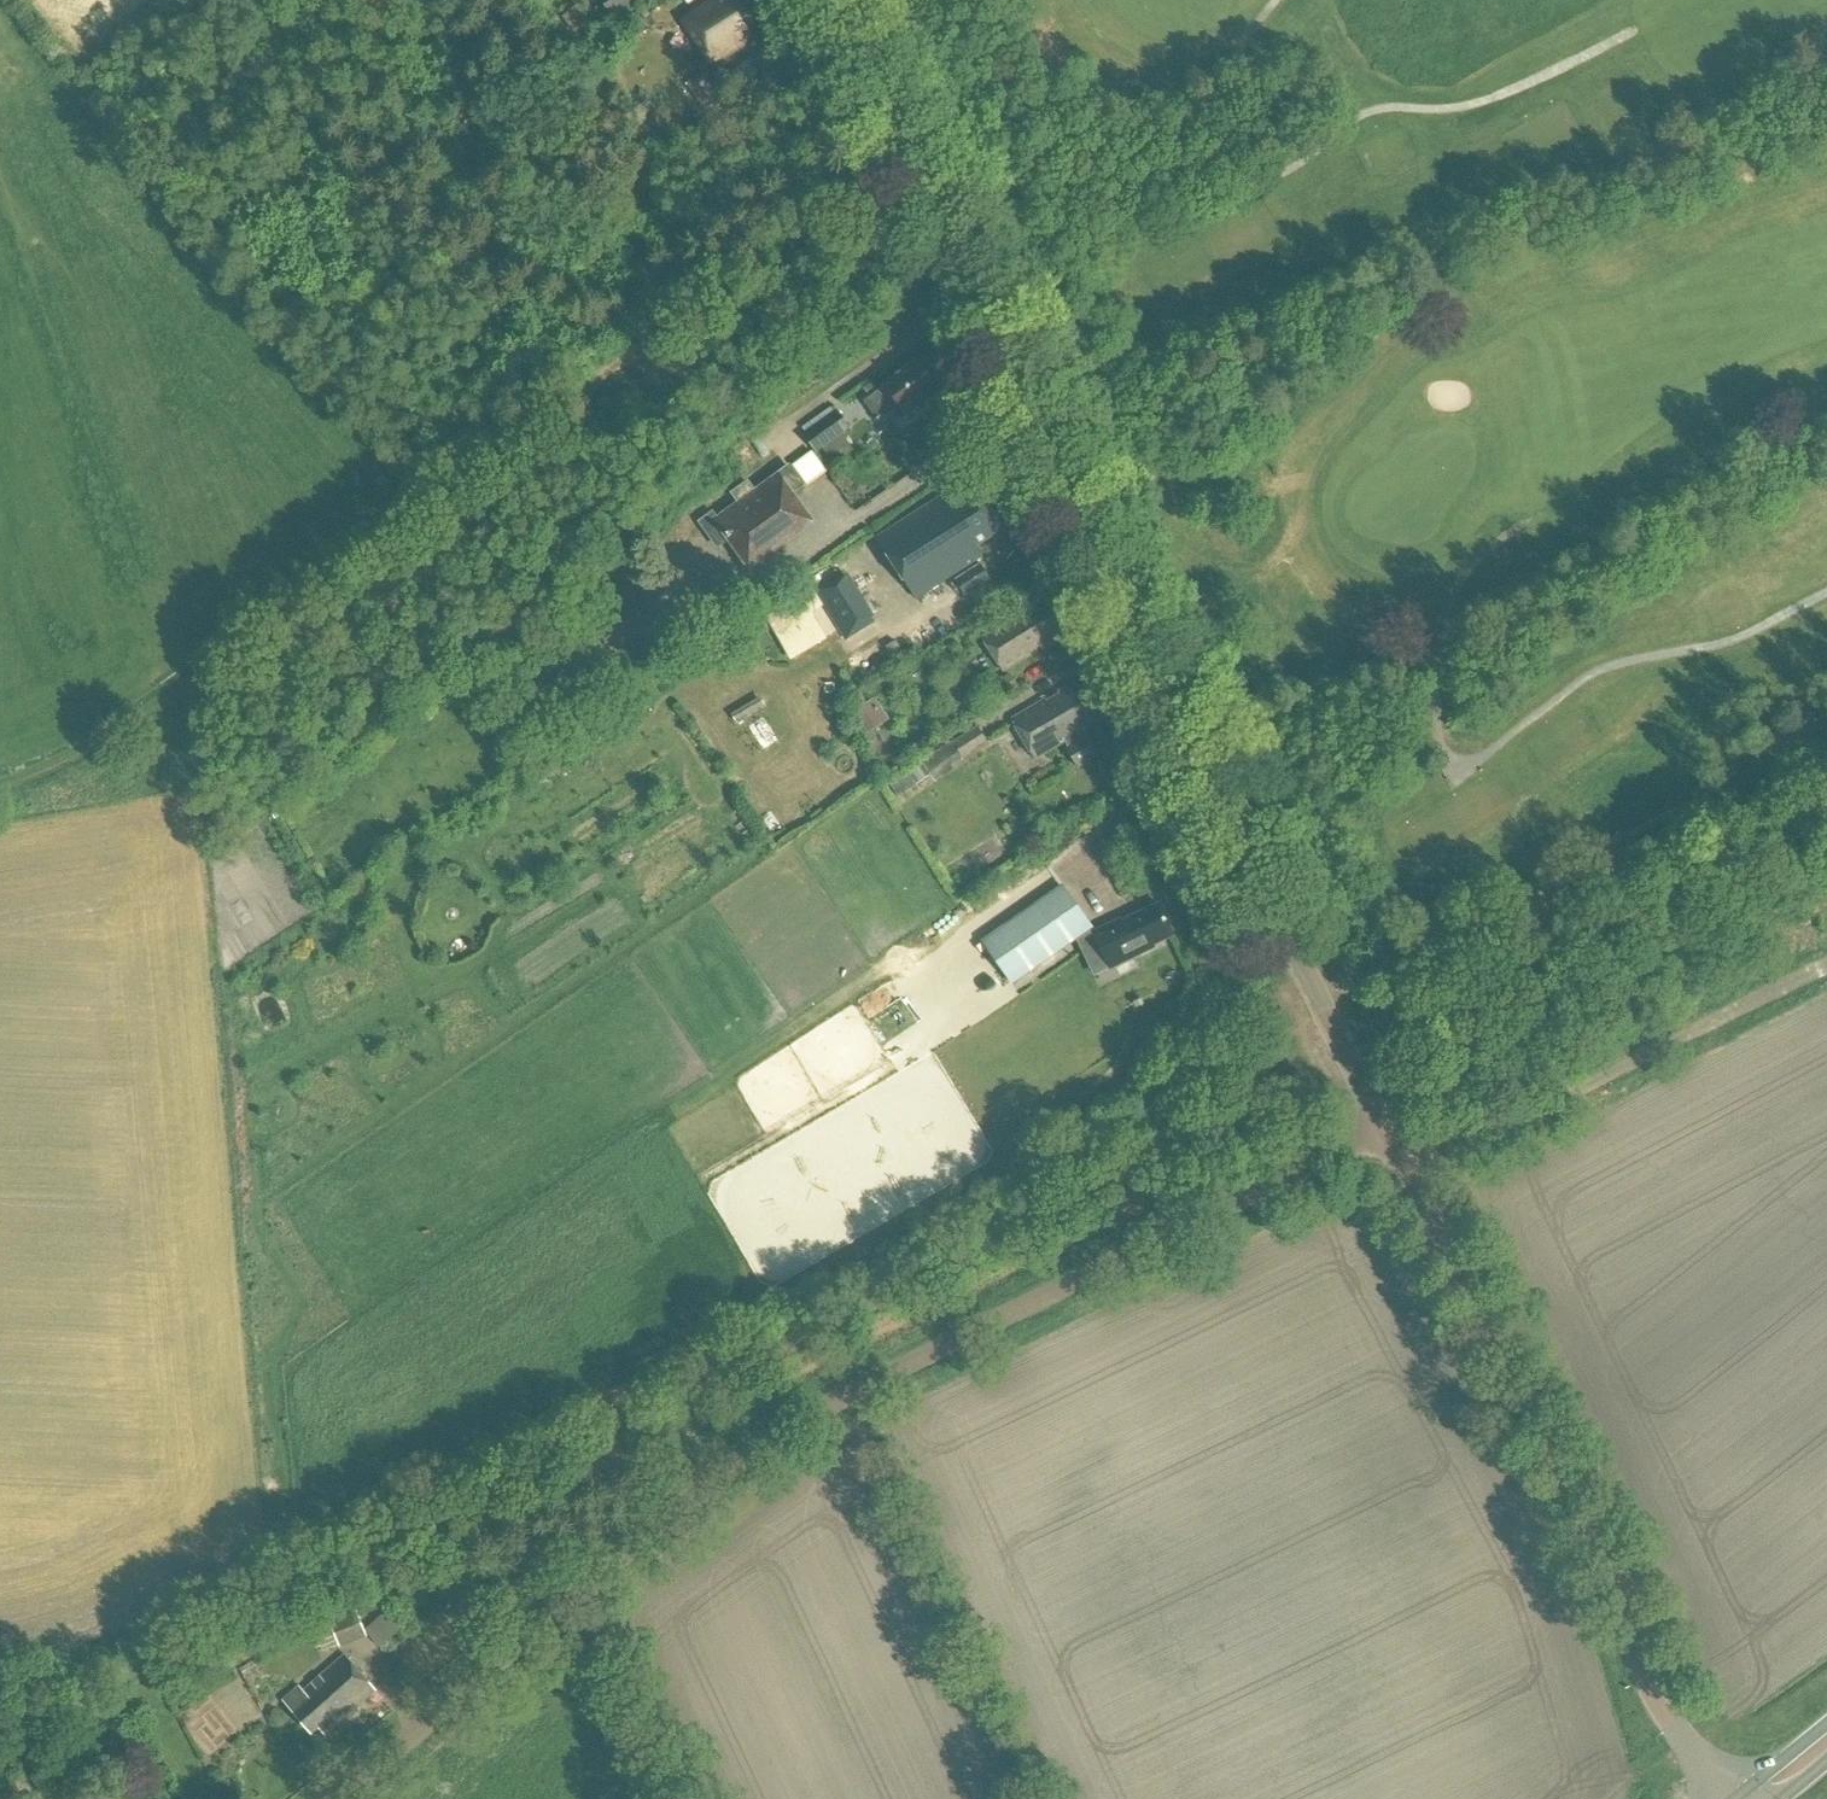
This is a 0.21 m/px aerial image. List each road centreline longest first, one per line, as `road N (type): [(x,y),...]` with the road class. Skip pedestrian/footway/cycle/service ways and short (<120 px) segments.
road 1 (track): [(1344,1044),(1299,1064),(1230,1116),(821,1334),(240,1628),(0,1741)]
road 2 (tertiary): [(1385,1127),(913,157),(828,0)]
road 3 (unclassified): [(337,1798),(651,1530),(762,1446),(853,1392),(1385,1127)]
road 4 (track): [(0,789),(110,738),(913,157)]
road 5 (tertiary): [(1738,1798),(1642,1673),(1620,1590),(1572,1485),(1385,1127)]
road 6 (track): [(1319,998),(1421,958),(1826,759)]
road 7 (track): [(1826,817),(1351,1060)]

